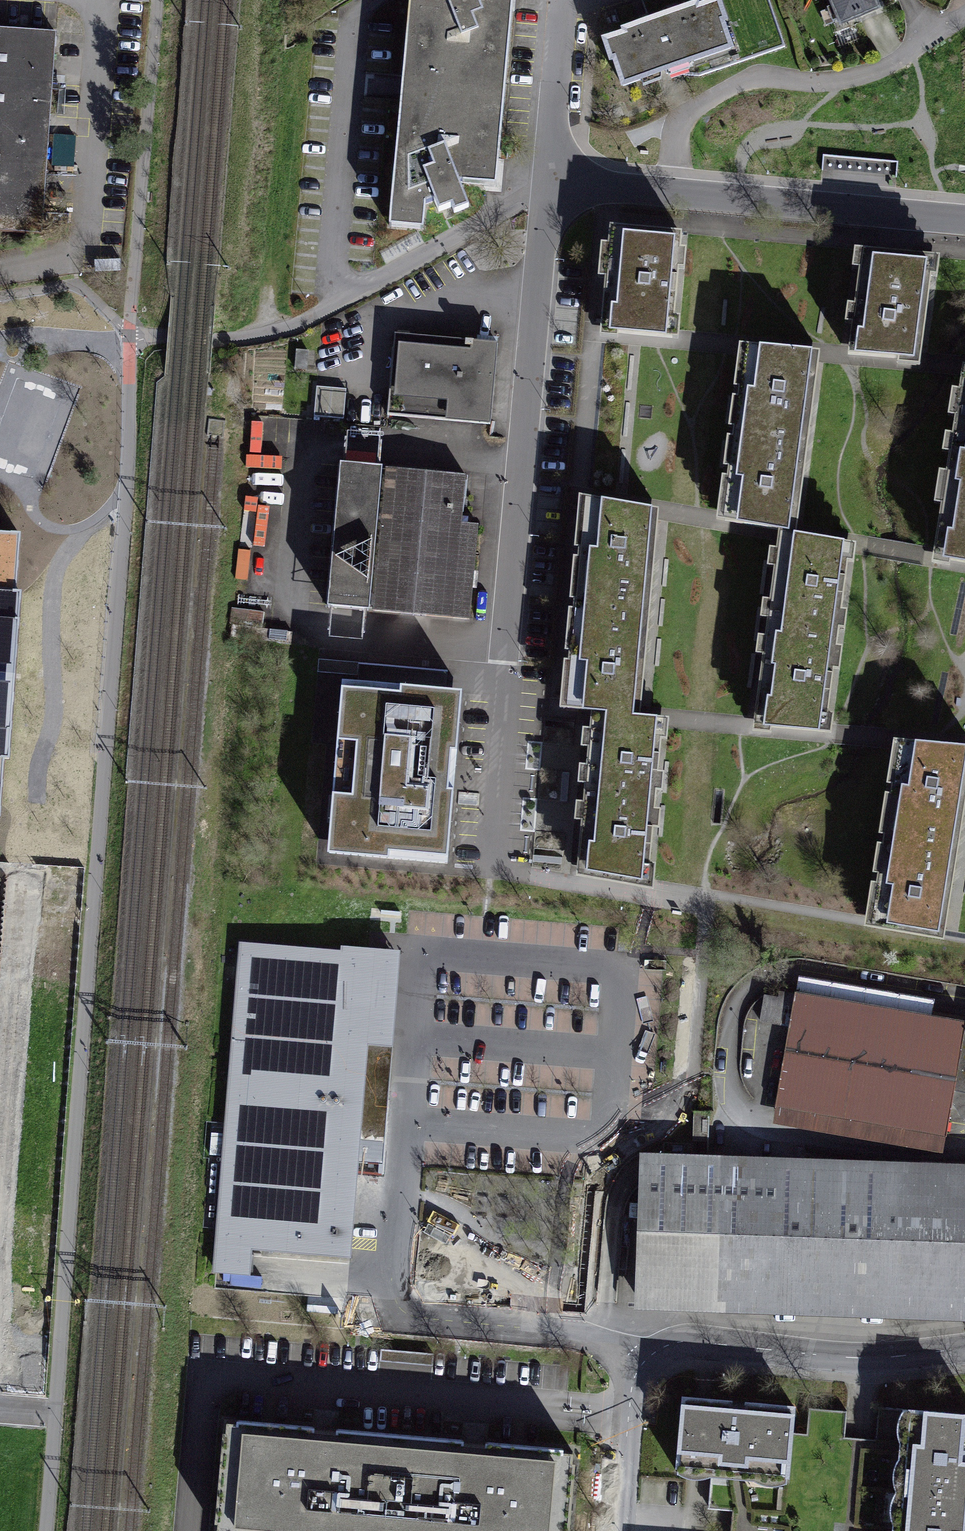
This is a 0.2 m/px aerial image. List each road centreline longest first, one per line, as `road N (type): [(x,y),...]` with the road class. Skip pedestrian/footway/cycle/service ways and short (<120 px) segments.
road 1 (residential): [(551,176),(498,870)]
road 2 (residential): [(964,1348),(854,1358),(689,1341),(665,1346),(634,1380),(622,1530)]
road 3 (residential): [(551,176),(731,85),(771,78),(824,85),(884,67),(964,12)]
road 4 (residential): [(964,223),(551,176)]
road 5 (unclassified): [(551,176),(482,232),(332,313),(213,340)]
road 6 (residential): [(566,0),(551,176)]

